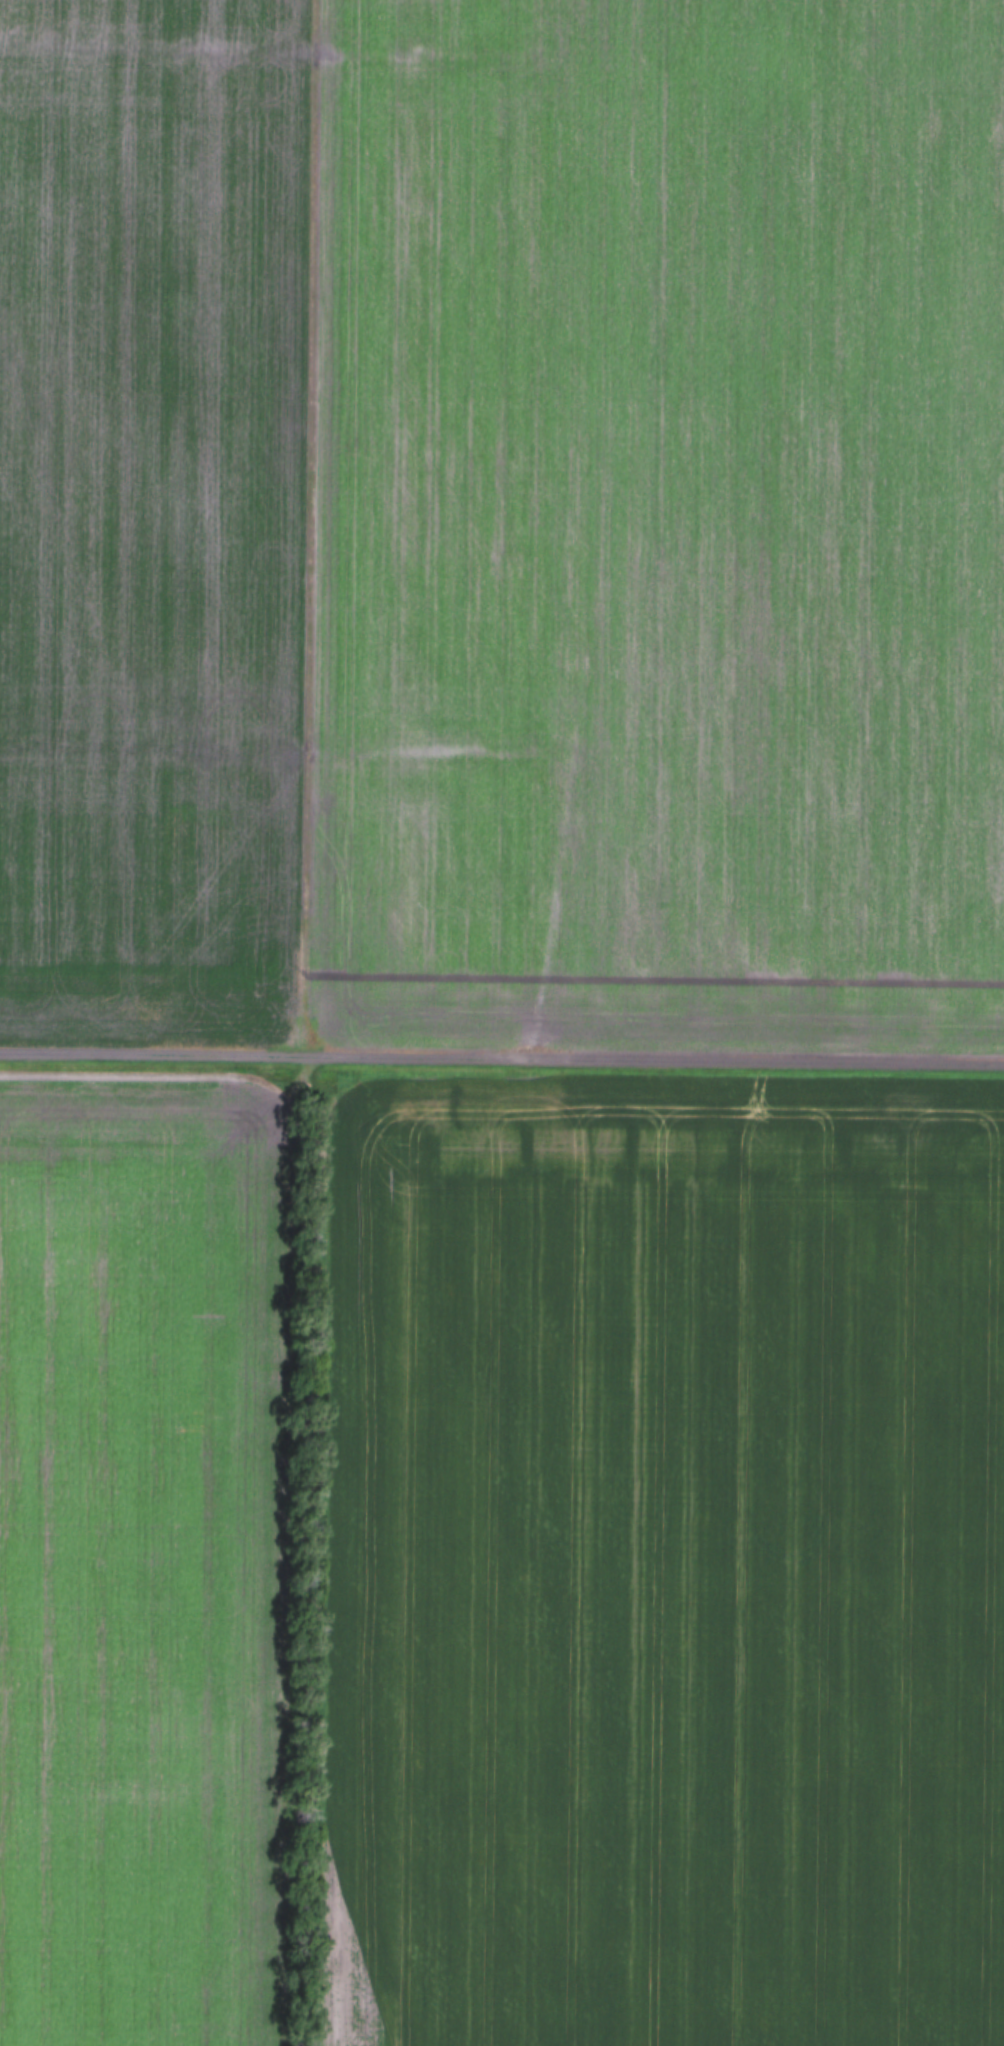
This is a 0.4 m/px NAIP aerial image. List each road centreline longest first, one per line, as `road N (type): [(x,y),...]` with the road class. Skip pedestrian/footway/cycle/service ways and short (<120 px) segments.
road 1 (track): [(0,1054),(1003,1064)]

